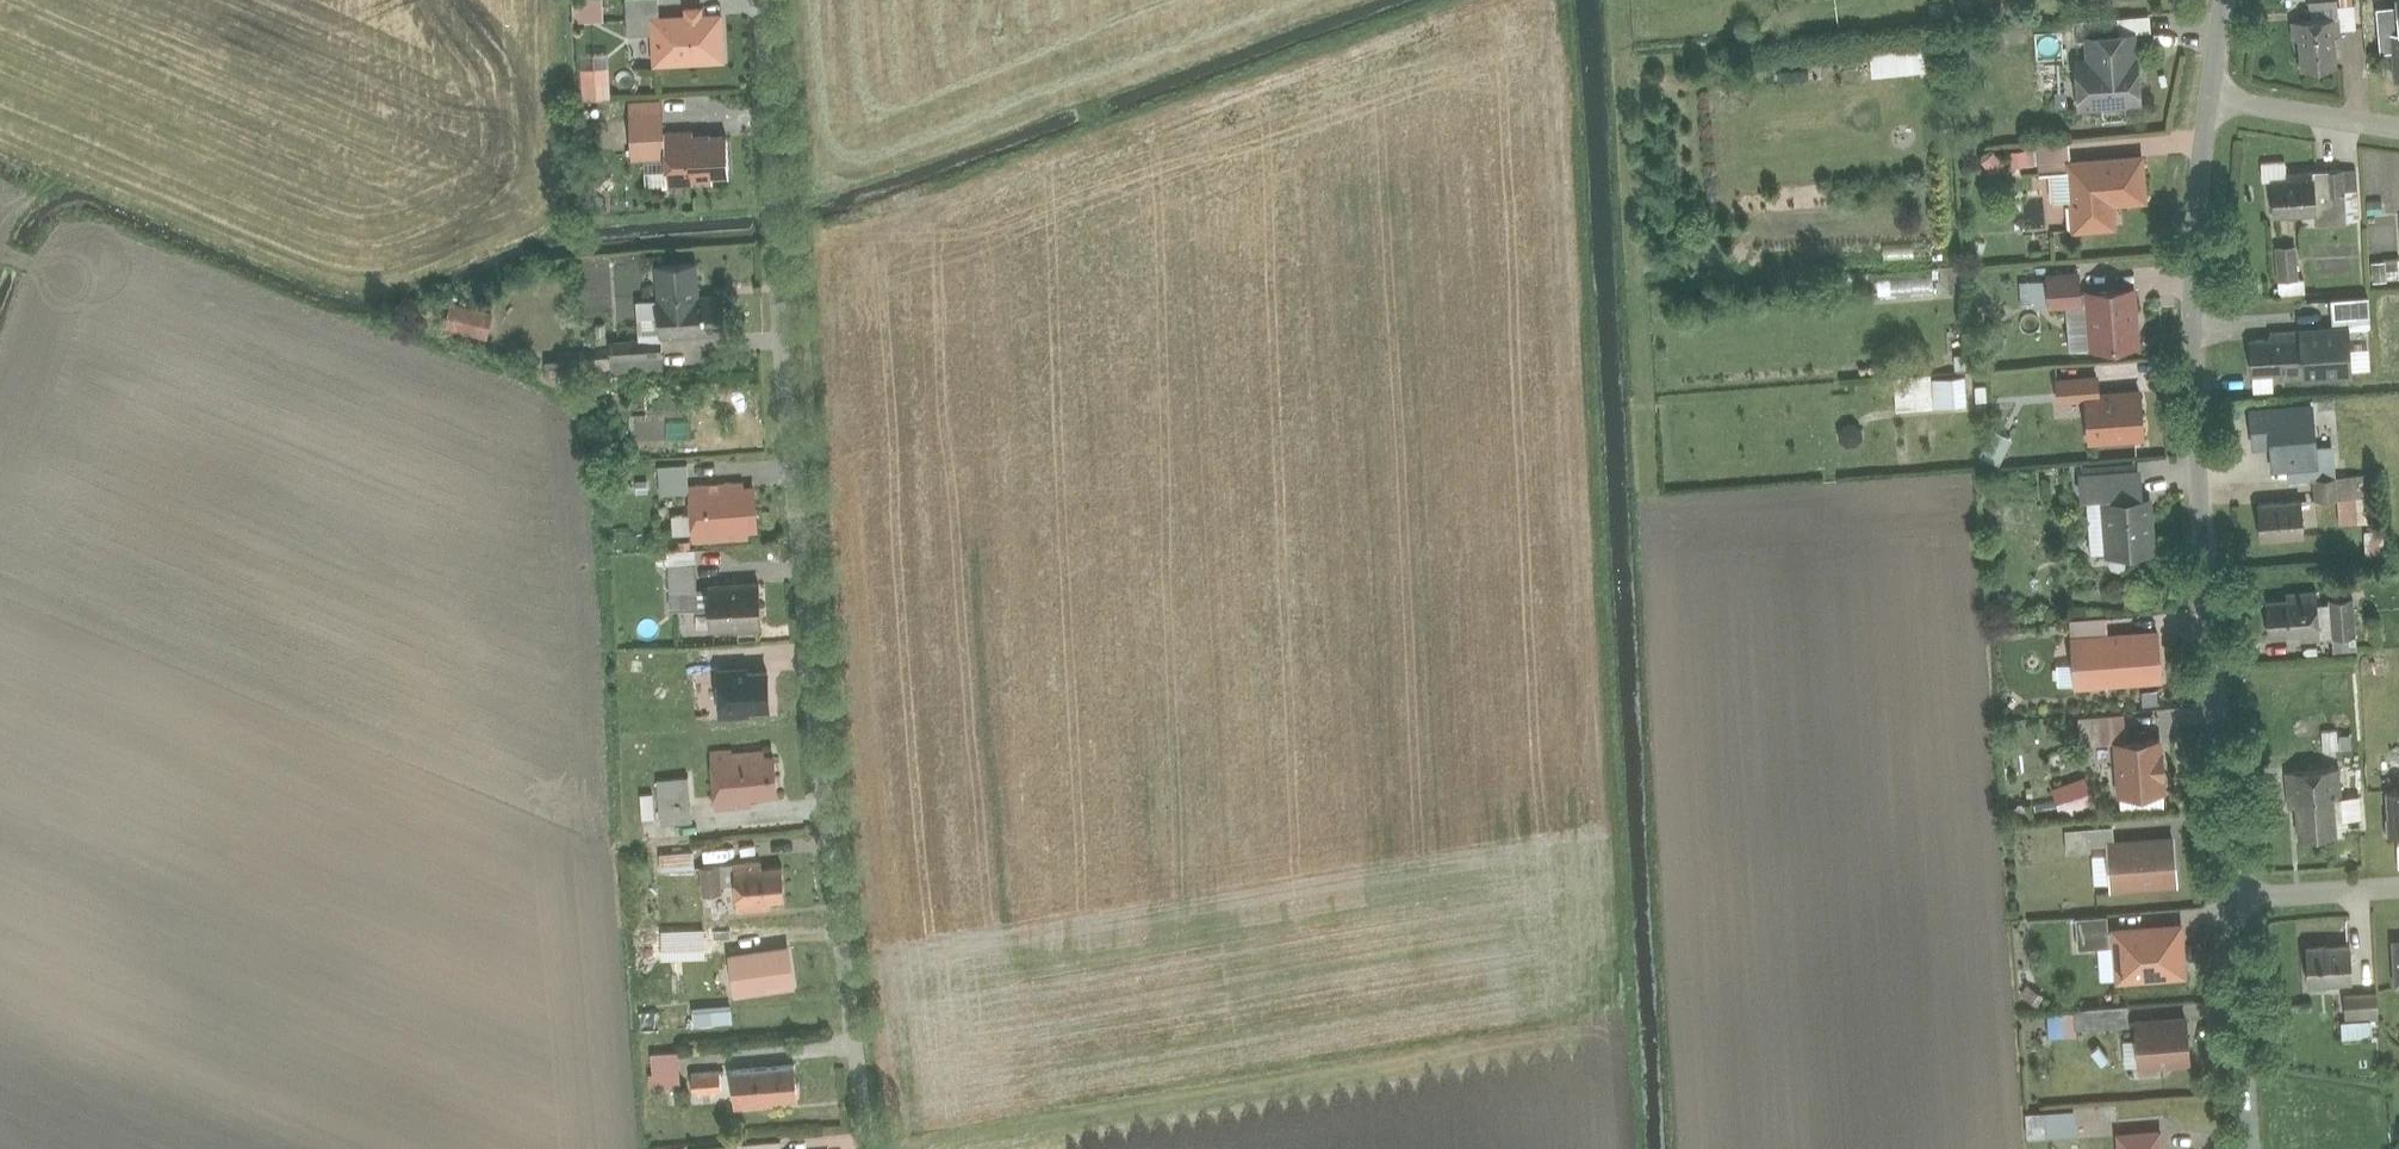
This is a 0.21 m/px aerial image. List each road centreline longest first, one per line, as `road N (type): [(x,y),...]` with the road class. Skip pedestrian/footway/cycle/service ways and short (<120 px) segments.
road 1 (unclassified): [(764,0),(793,460),(877,1148)]
road 2 (residential): [(2241,905),(2203,415),(2226,102)]
road 3 (residential): [(2258,1148),(2241,905)]
road 4 (residential): [(2226,102),(2398,130)]
road 5 (residential): [(2241,905),(2398,897)]

